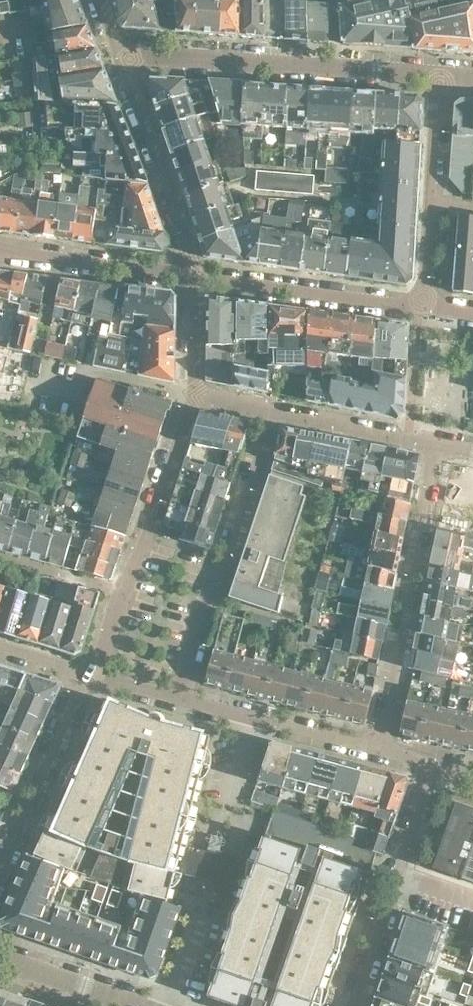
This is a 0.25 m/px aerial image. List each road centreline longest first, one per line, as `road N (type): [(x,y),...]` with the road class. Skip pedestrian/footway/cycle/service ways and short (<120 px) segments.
road 1 (residential): [(442,69),(110,45)]
road 2 (residential): [(370,747),(425,441)]
road 3 (residential): [(170,702),(269,412)]
road 4 (residential): [(423,302),(187,265)]
road 5 (residential): [(423,302),(442,69)]
road 6 (residential): [(110,45),(187,265)]
road 7 (residential): [(0,883),(89,679)]
road 8 (residential): [(116,591),(187,398)]
road 9 (residential): [(187,265),(0,238)]
road 10 (residential): [(425,441),(269,412)]
road 11 (residential): [(354,1005),(400,878)]
road 12 (residential): [(126,1005),(0,962)]
road 13 (residential): [(187,398),(187,265)]
road 14 (residential): [(116,591),(0,558)]

